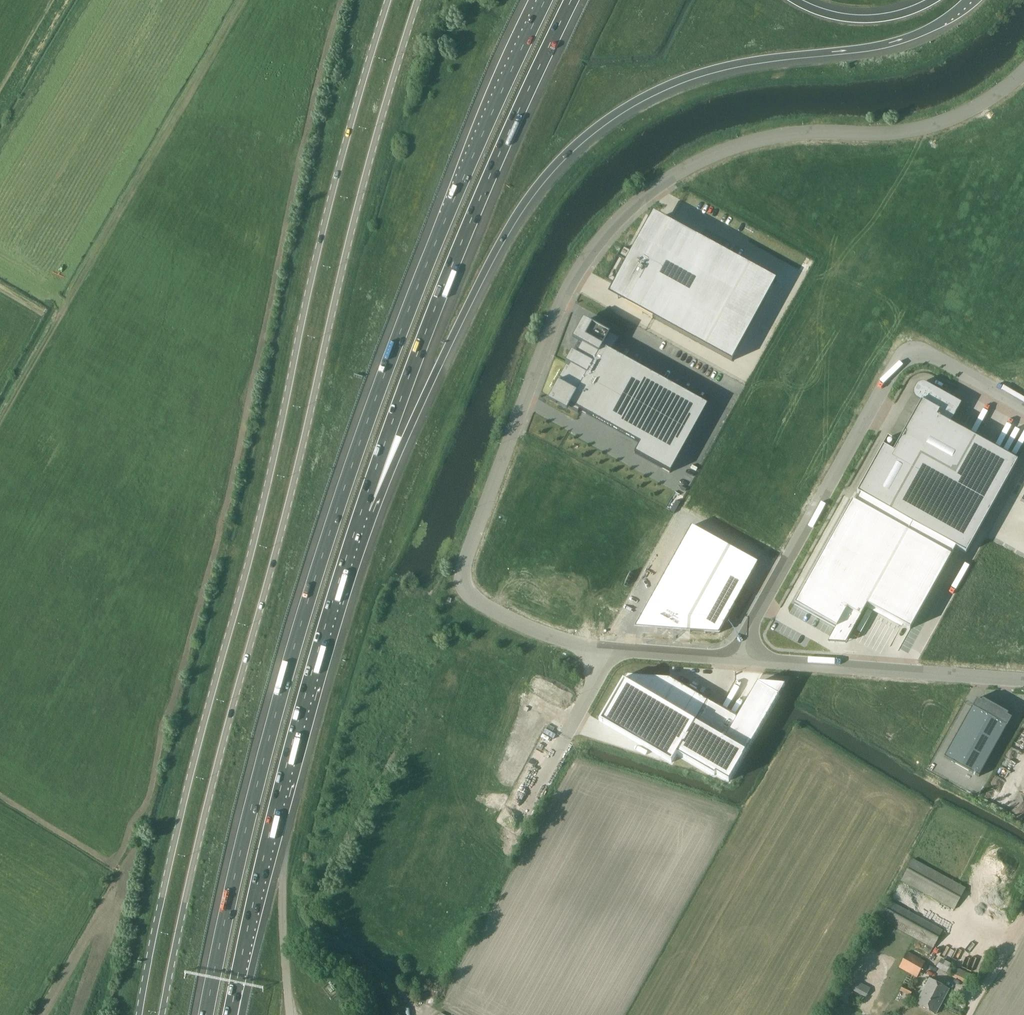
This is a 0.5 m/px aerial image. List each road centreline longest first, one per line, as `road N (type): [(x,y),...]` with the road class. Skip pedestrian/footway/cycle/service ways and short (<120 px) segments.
road 1 (motorway): [(546,0),(442,229),(346,486),(282,690),(206,1014)]
road 2 (secondary): [(163,1014),(212,789),(418,0)]
road 3 (secondary): [(389,0),(320,243),(139,1014)]
road 4 (unclassified): [(614,649),(524,624),(474,594),(464,574),(554,319),(594,247),(663,182),(723,151),(785,135),(926,127),(983,103),(1023,71)]
road 5 (motorway): [(363,508),(503,236),(540,183),(595,128),(684,79),(905,39),(967,0)]
road 6 (motorway): [(363,508),(476,208),(572,0)]
road 7 (motorway): [(230,1014),(279,793),(363,508)]
road 8 (track): [(0,422),(243,0)]
road 9 (unclassified): [(733,658),(904,355),(930,354),(1023,406)]
road 10 (unclassified): [(1023,680),(733,658)]
road 11 (unclassified): [(614,649),(513,829)]
road 12 (motorway): [(933,0),(865,19),(796,0)]

